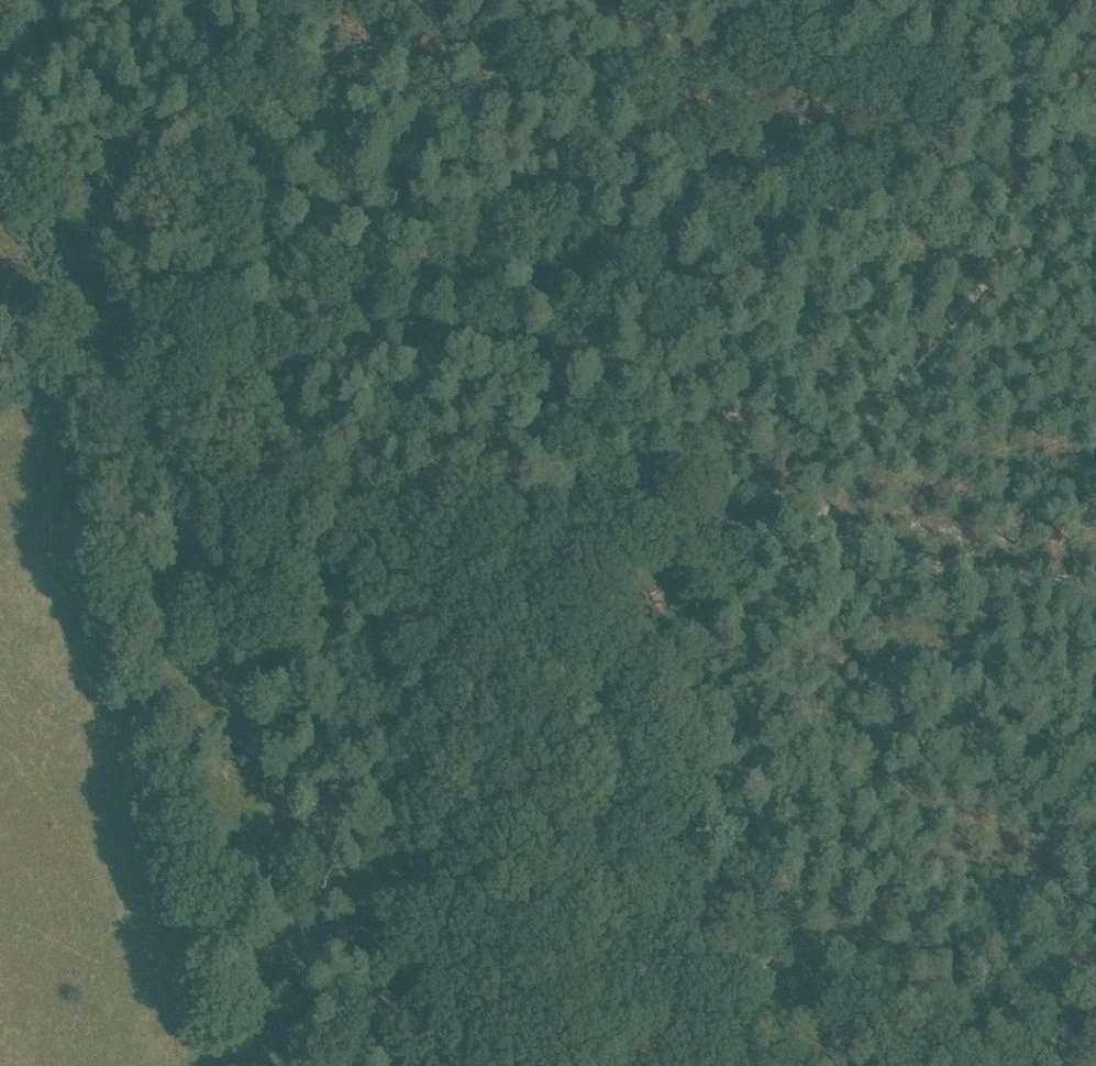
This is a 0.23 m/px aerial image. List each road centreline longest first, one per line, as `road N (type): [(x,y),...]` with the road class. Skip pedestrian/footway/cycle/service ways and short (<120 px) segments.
road 1 (track): [(0,380),(651,512),(1095,588)]
road 2 (track): [(876,407),(1095,135)]
road 3 (track): [(876,407),(804,541)]

